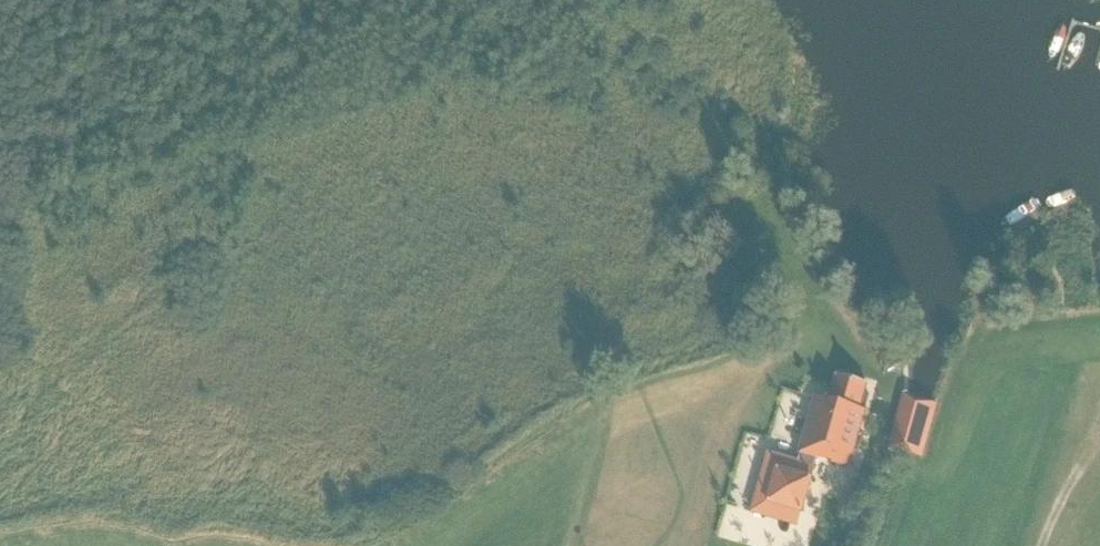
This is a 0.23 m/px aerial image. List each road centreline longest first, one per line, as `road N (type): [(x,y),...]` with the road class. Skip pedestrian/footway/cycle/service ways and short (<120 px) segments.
road 1 (track): [(1099,422),(1043,545)]

